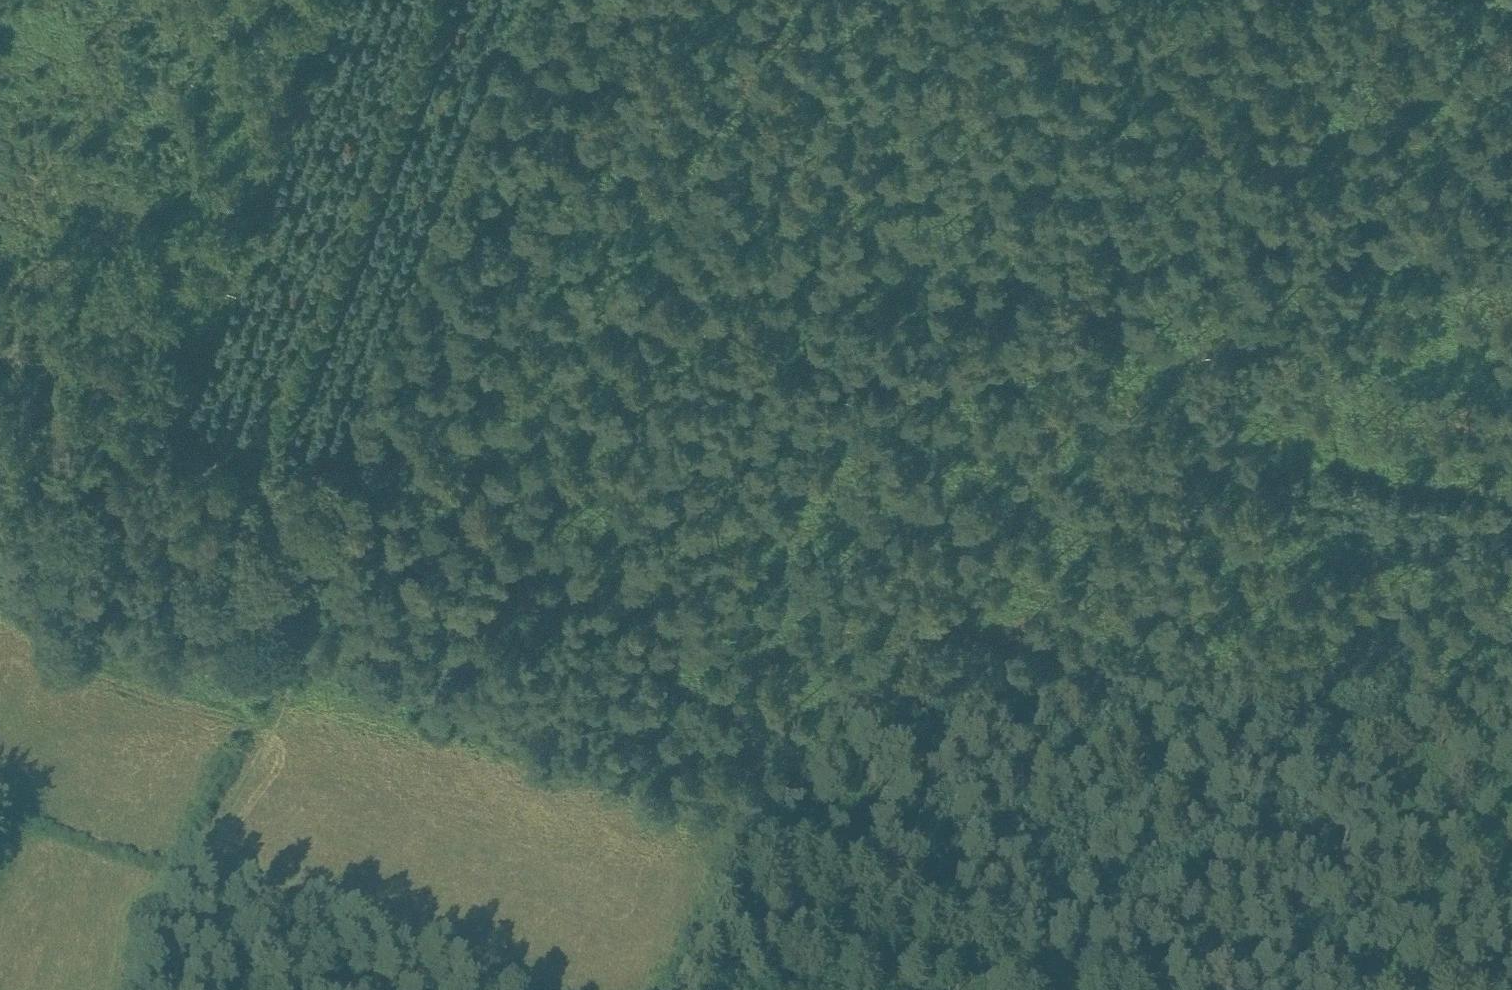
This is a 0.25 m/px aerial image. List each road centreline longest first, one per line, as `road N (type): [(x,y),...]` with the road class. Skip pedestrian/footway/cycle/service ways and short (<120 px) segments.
road 1 (track): [(128,989),(515,0)]

